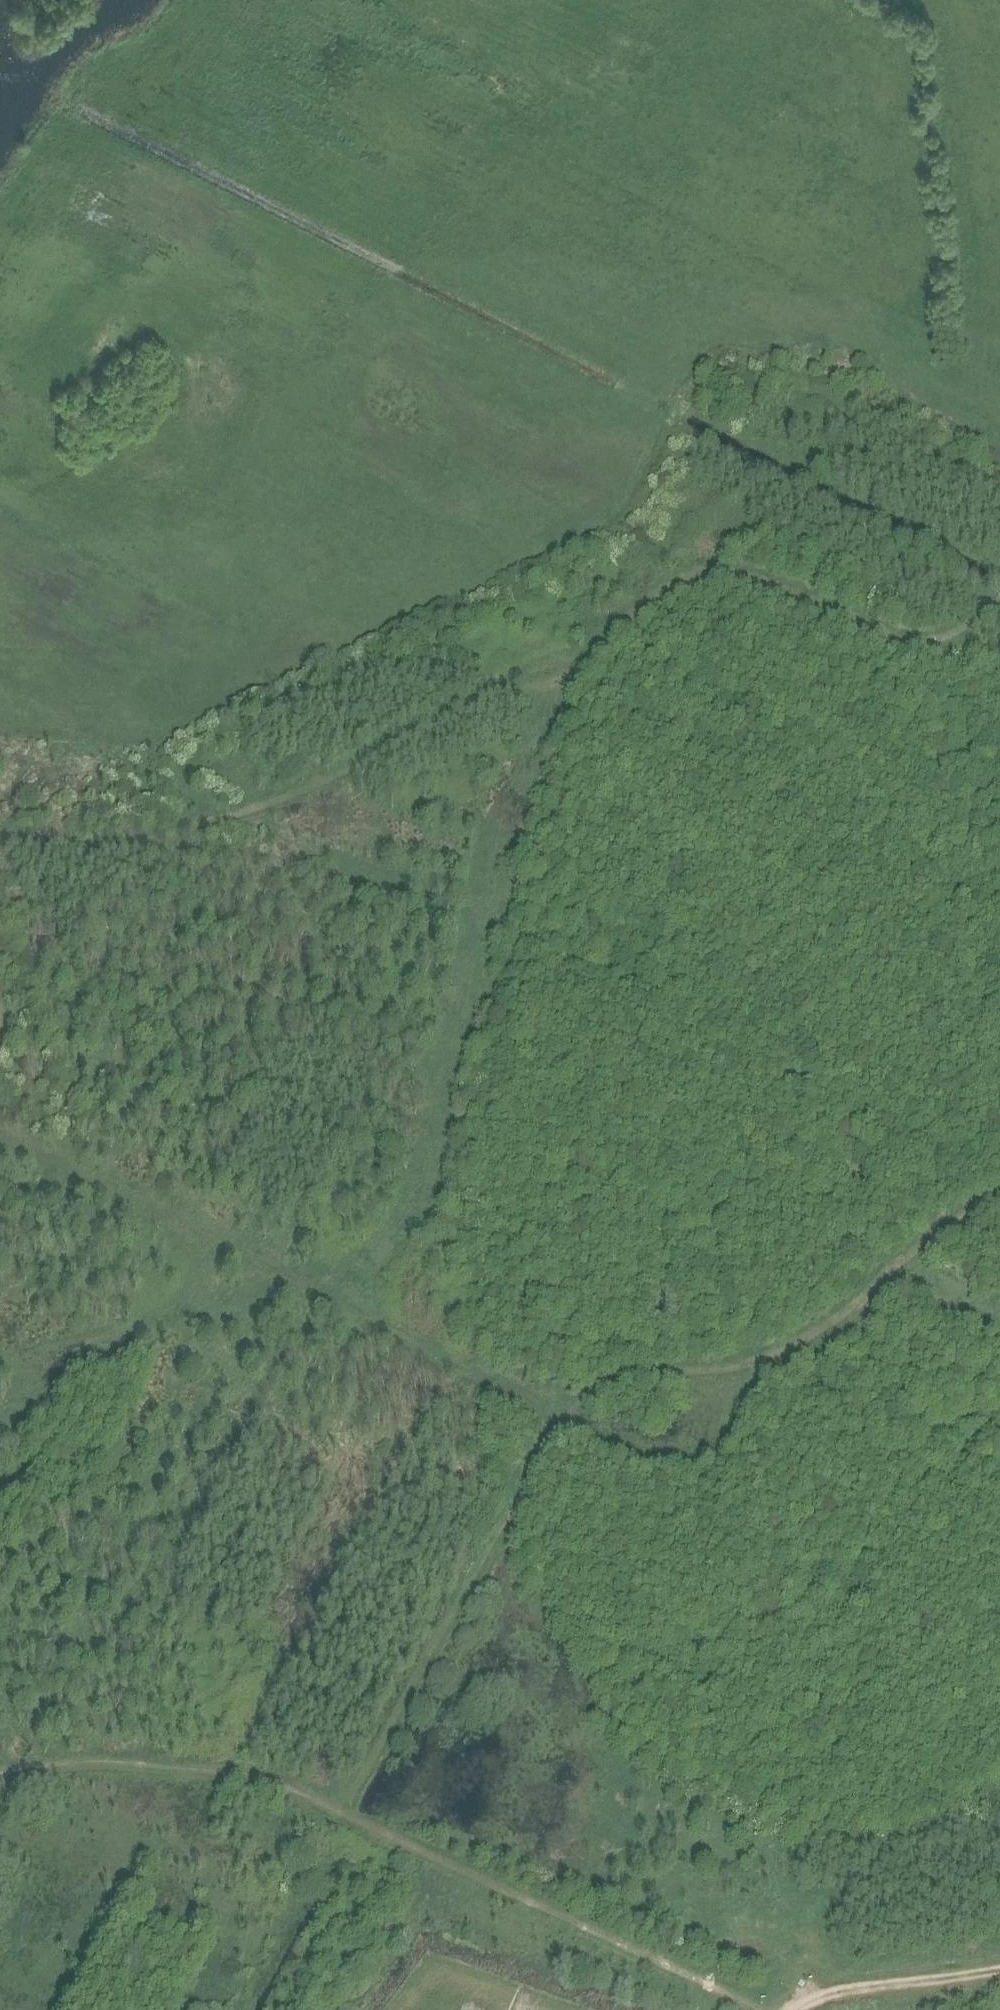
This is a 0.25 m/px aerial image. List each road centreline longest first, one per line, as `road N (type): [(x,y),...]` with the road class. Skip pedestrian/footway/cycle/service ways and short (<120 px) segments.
road 1 (track): [(999,1974),(868,1989),(798,2009)]

